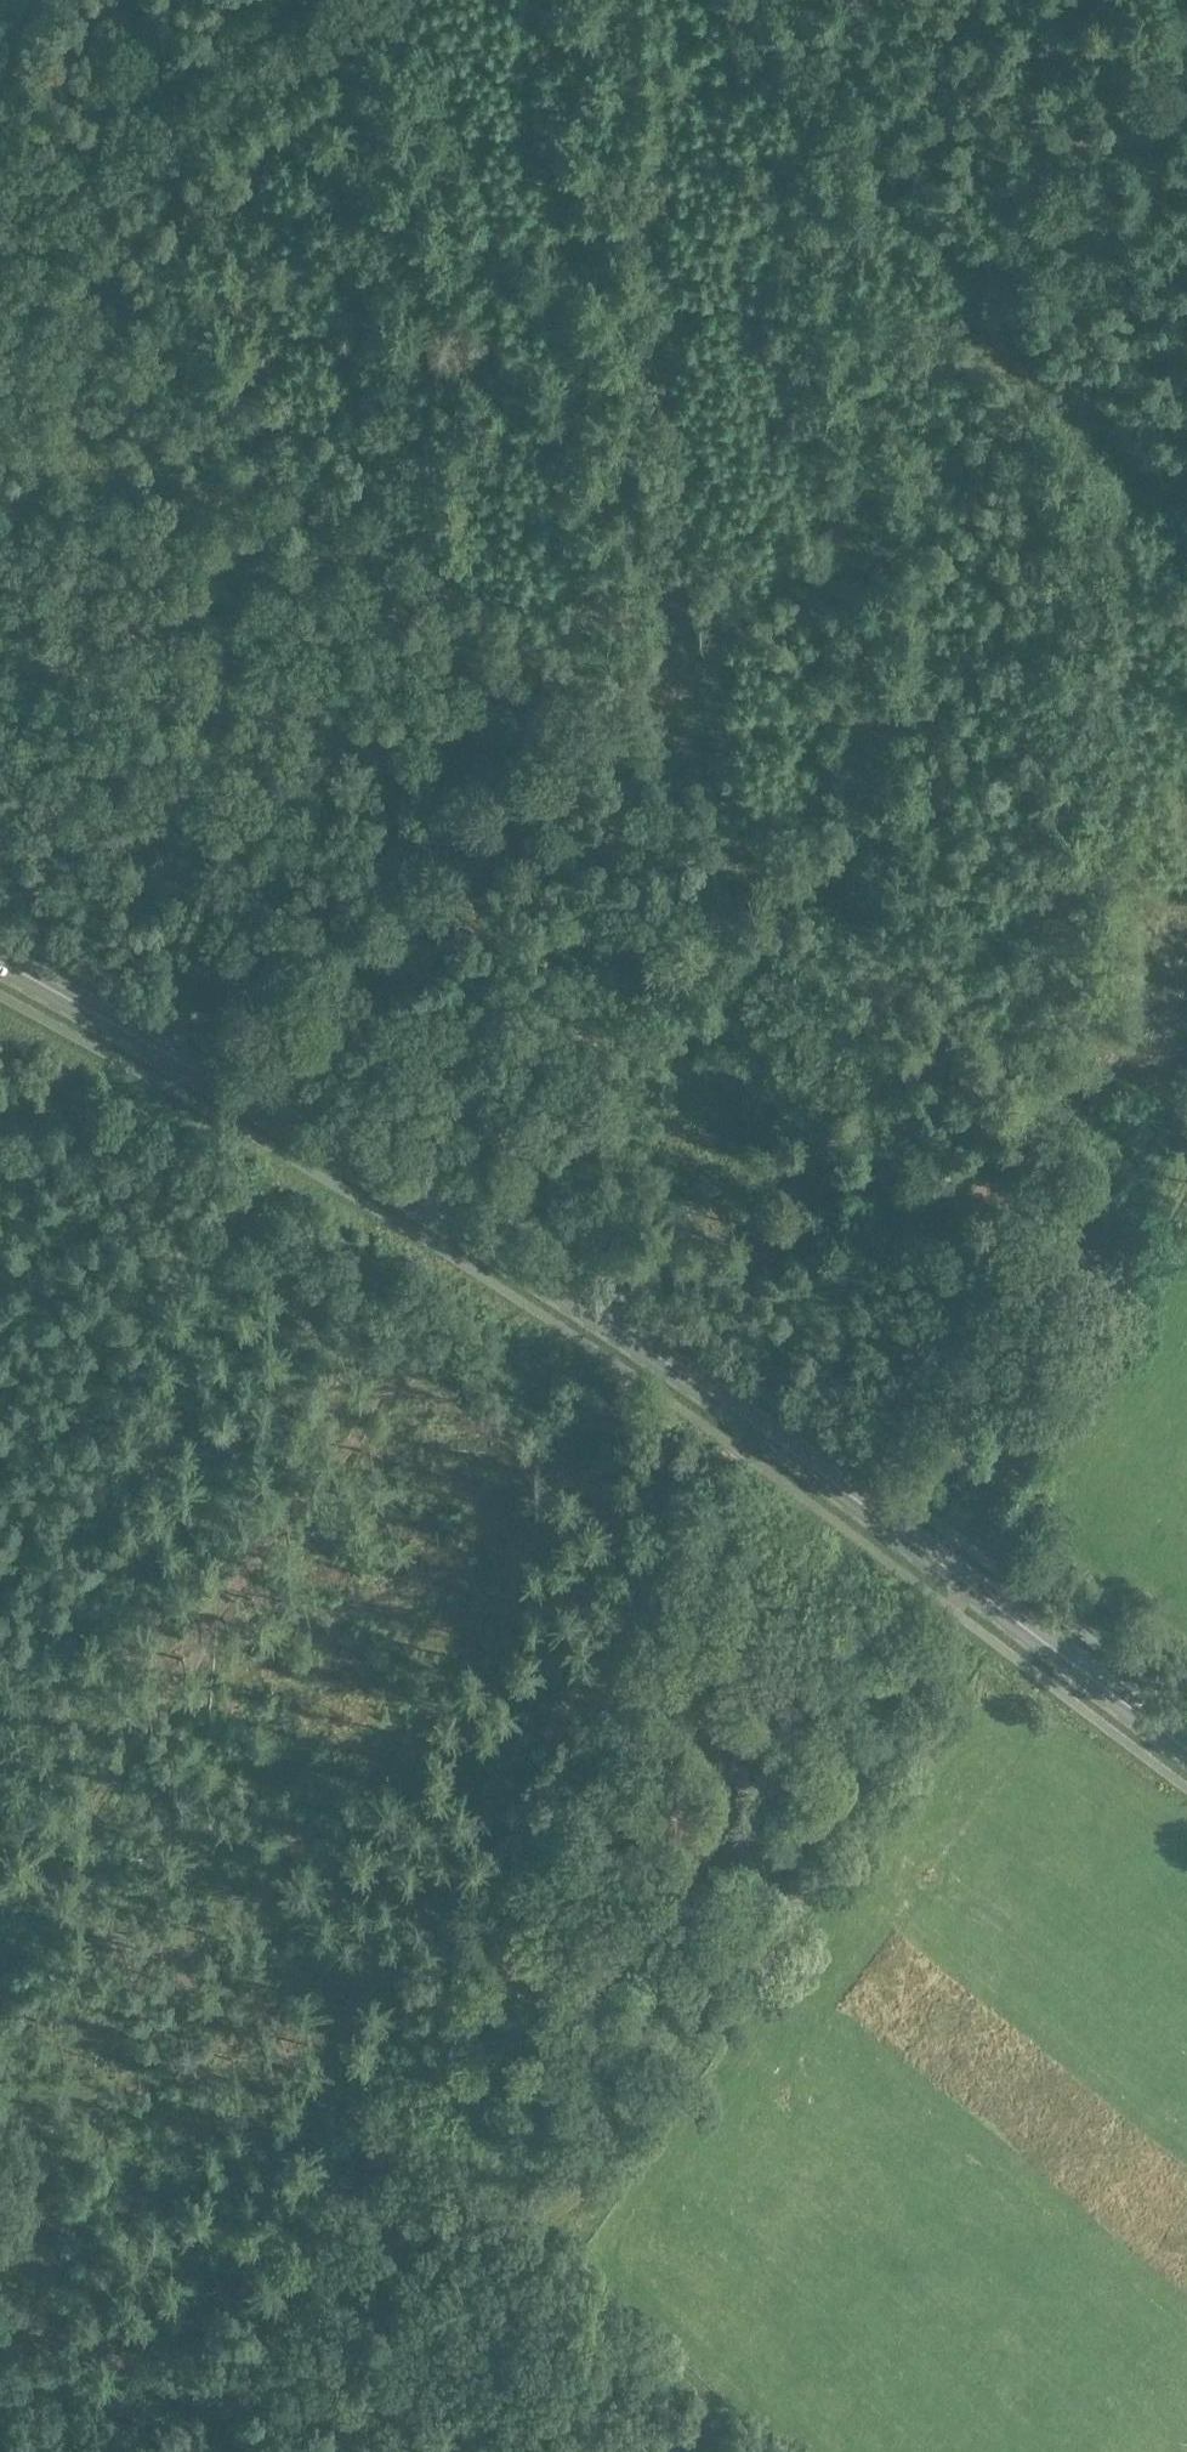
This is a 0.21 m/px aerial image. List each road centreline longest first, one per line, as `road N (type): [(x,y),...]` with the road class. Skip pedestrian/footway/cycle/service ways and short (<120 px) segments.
road 1 (primary): [(1186,1748),(566,1296),(374,1174),(0,961)]
road 2 (track): [(971,1586),(571,2207),(535,2224),(519,2219),(295,2079),(203,2069),(32,2106),(0,2091)]
road 3 (track): [(939,1561),(1088,1348),(1186,1175)]

